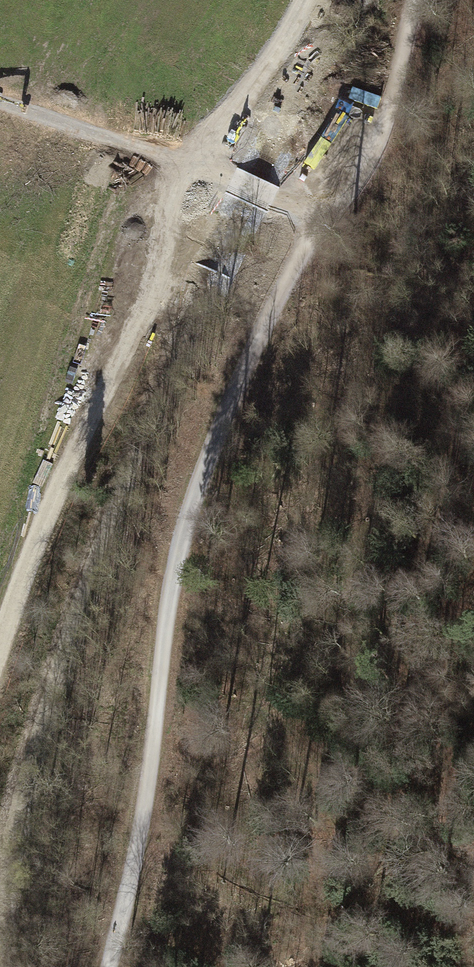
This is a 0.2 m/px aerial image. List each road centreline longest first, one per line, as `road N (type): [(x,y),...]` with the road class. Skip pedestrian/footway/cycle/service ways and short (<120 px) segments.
road 1 (track): [(108,966),(147,795),(185,518),(293,267),(363,173),(390,110),(412,0)]
road 2 (track): [(0,650),(186,181),(207,173),(237,184)]
road 3 (track): [(207,173),(0,104)]

